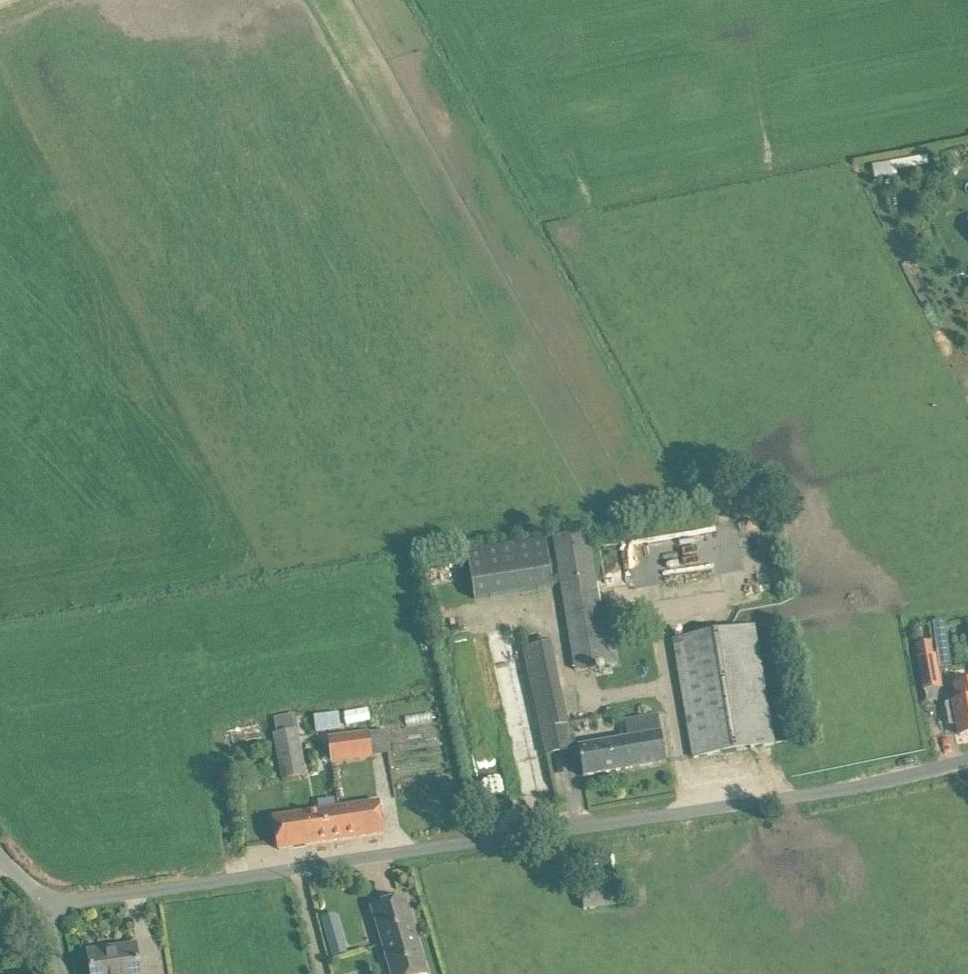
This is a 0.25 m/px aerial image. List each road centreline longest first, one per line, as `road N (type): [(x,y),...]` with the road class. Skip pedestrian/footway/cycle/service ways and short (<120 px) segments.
road 1 (unclassified): [(49,904),(845,789),(967,759)]

